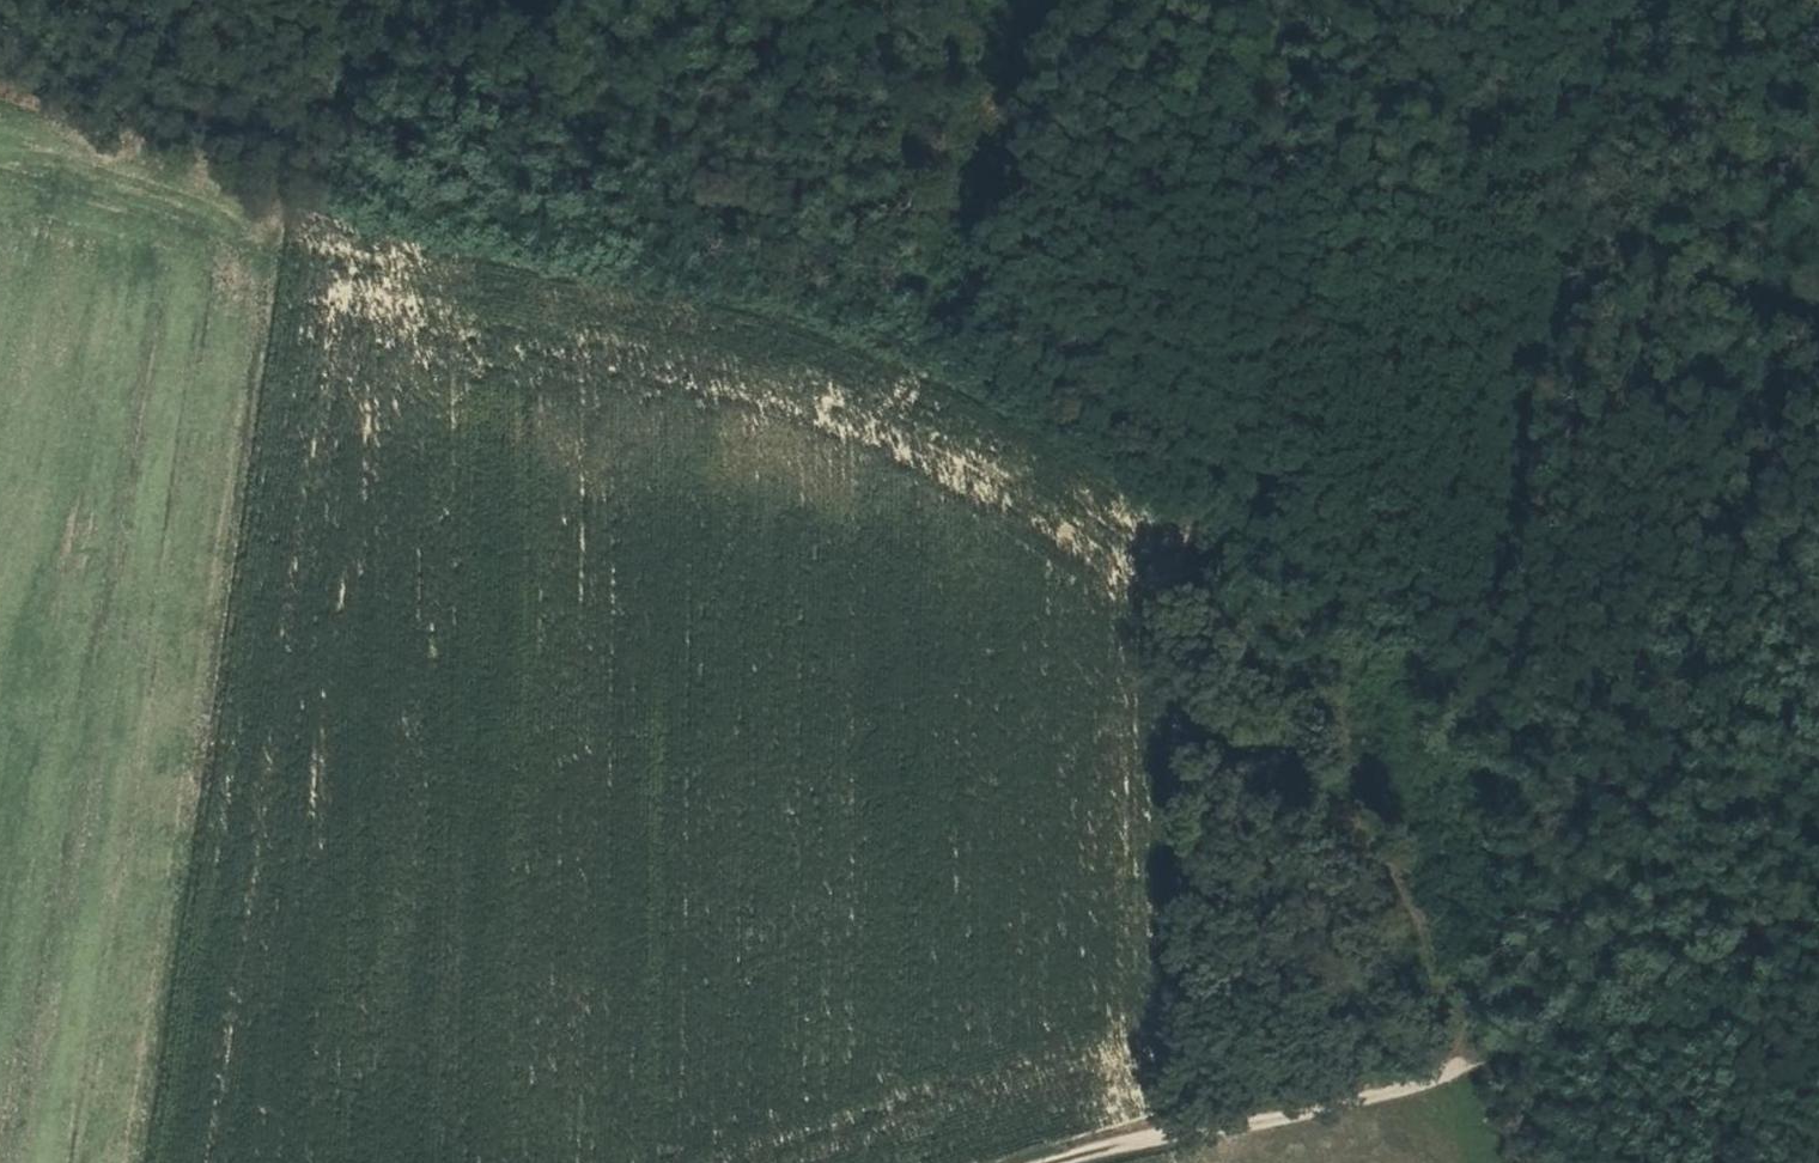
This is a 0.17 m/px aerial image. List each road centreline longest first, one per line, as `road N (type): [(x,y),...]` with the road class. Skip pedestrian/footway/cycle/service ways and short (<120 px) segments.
road 1 (track): [(1818,1016),(1629,1019),(1074,1162)]

